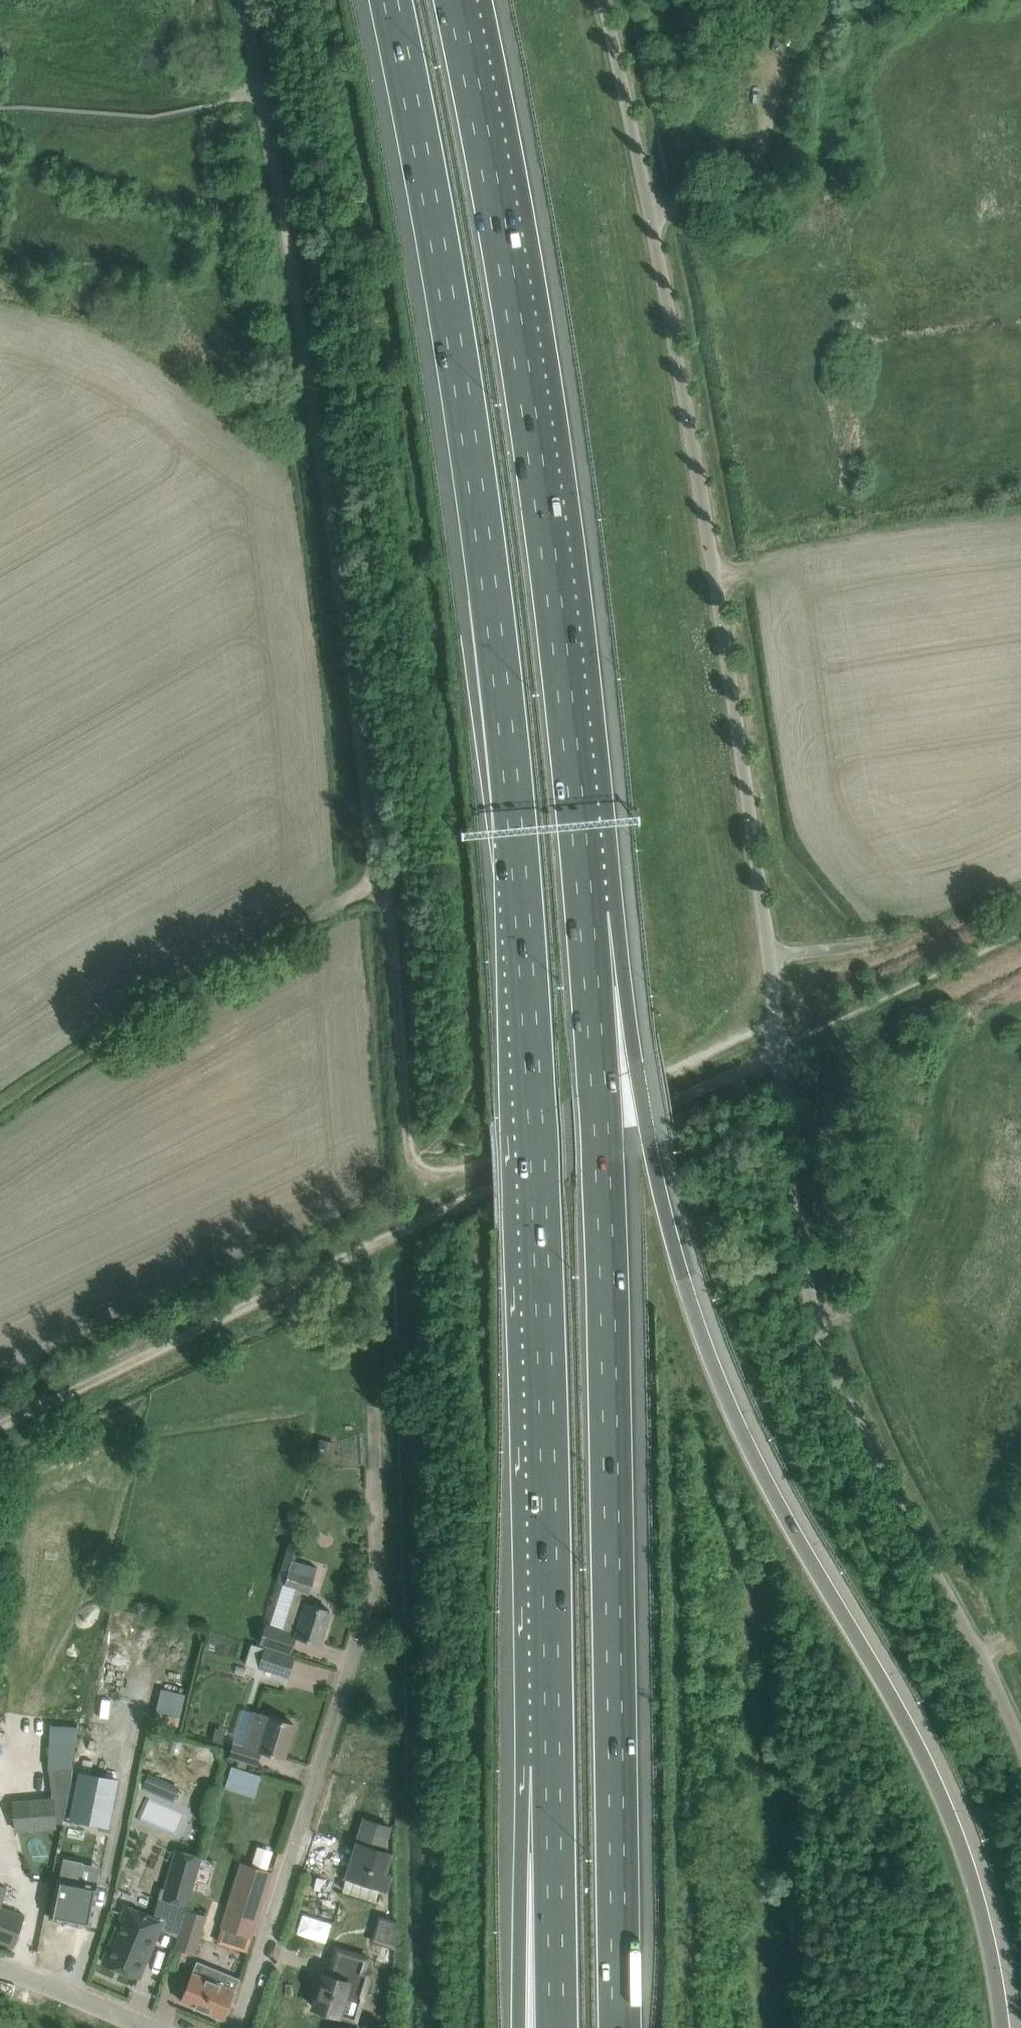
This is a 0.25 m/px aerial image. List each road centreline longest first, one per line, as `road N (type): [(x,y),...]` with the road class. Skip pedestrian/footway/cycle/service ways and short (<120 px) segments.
road 1 (unclassified): [(1020,1743),(860,1427),(799,1249),(737,707),(651,214),(603,0)]
road 2 (motorway): [(391,0),(440,256),(517,852),(541,1241),(554,1763)]
road 3 (motorway): [(1002,2027),(964,1849),(881,1679),(746,1441),(703,1337),(660,1188),(629,1036),(586,910)]
road 4 (motorway): [(617,2027),(601,1207),(586,910)]
road 5 (motorway): [(586,910),(531,417),(456,0)]
road 6 (track): [(372,875),(345,606),(259,94)]
road 7 (track): [(372,875),(389,910),(411,1161),(421,1174),(480,1159),(775,1016)]
road 8 (unclassified): [(236,2027),(375,1594),(374,1406)]
road 9 (track): [(0,1107),(355,895),(372,875)]
road 10 (track): [(651,214),(733,194),(760,162),(813,28),(854,0)]
road 11 (motorway): [(554,1763),(530,2027)]
road 12 (motorway): [(554,1763),(559,2027)]
road 13 (unclassified): [(0,1969),(144,2027)]

